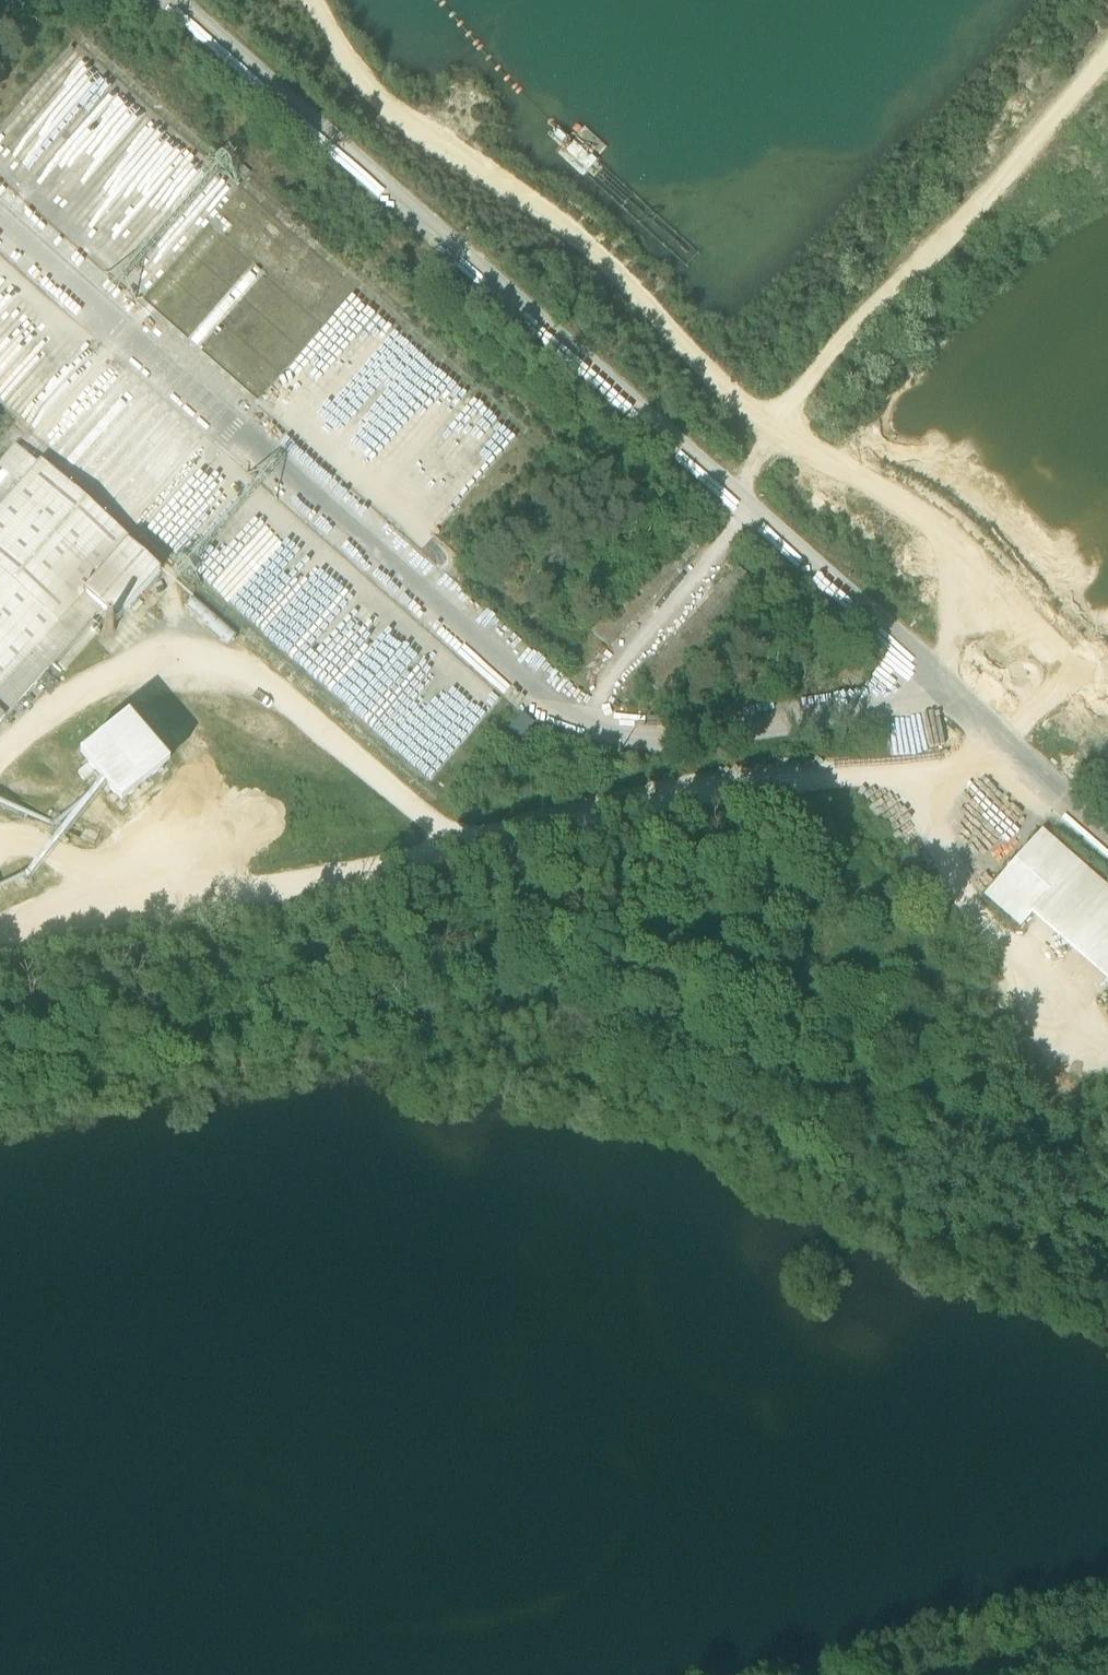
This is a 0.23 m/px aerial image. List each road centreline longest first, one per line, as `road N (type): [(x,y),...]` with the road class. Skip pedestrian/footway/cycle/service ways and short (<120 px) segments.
road 1 (track): [(704,474),(1107,51)]

